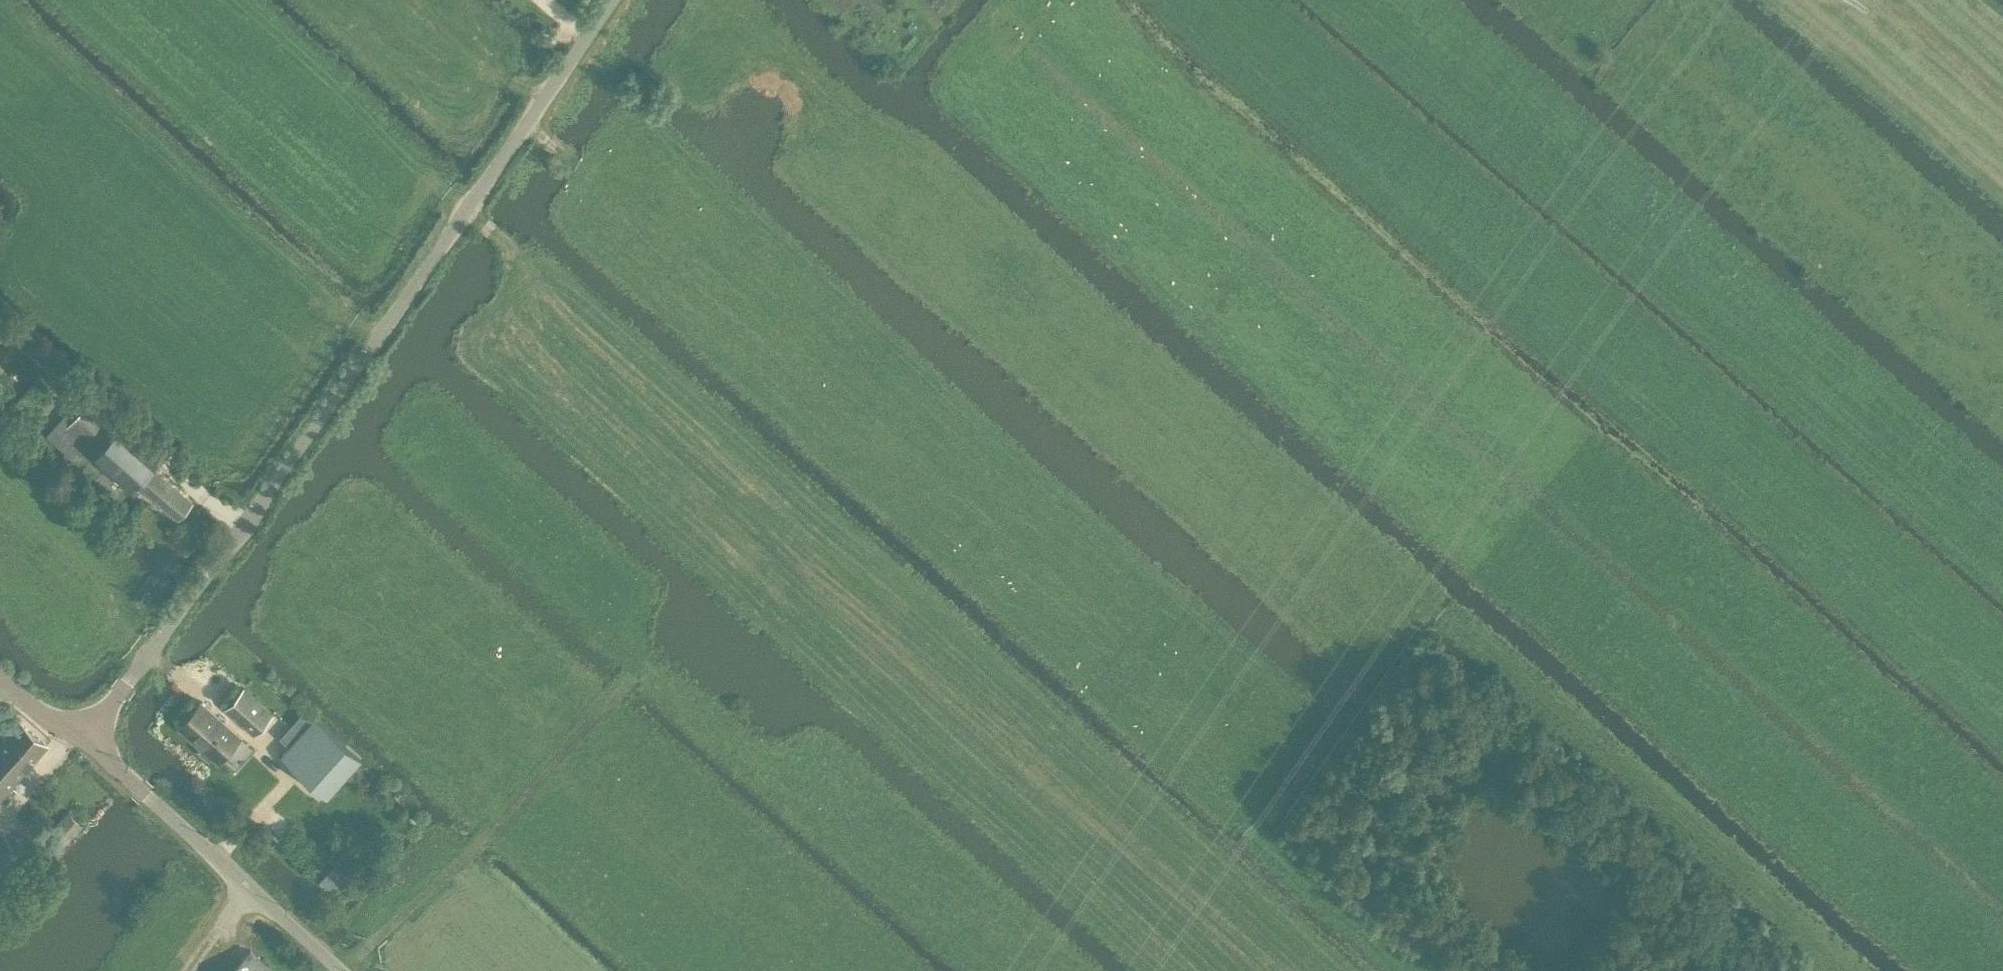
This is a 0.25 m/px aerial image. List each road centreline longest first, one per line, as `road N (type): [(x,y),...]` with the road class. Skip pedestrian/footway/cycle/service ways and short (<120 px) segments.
road 1 (unclassified): [(86,735),(246,523),(611,0)]
road 2 (track): [(0,11),(273,253),(353,318),(382,330)]
road 3 (track): [(634,672),(346,969)]
road 4 (tertiary): [(349,970),(86,735)]
road 5 (track): [(531,278),(496,235),(407,160)]

